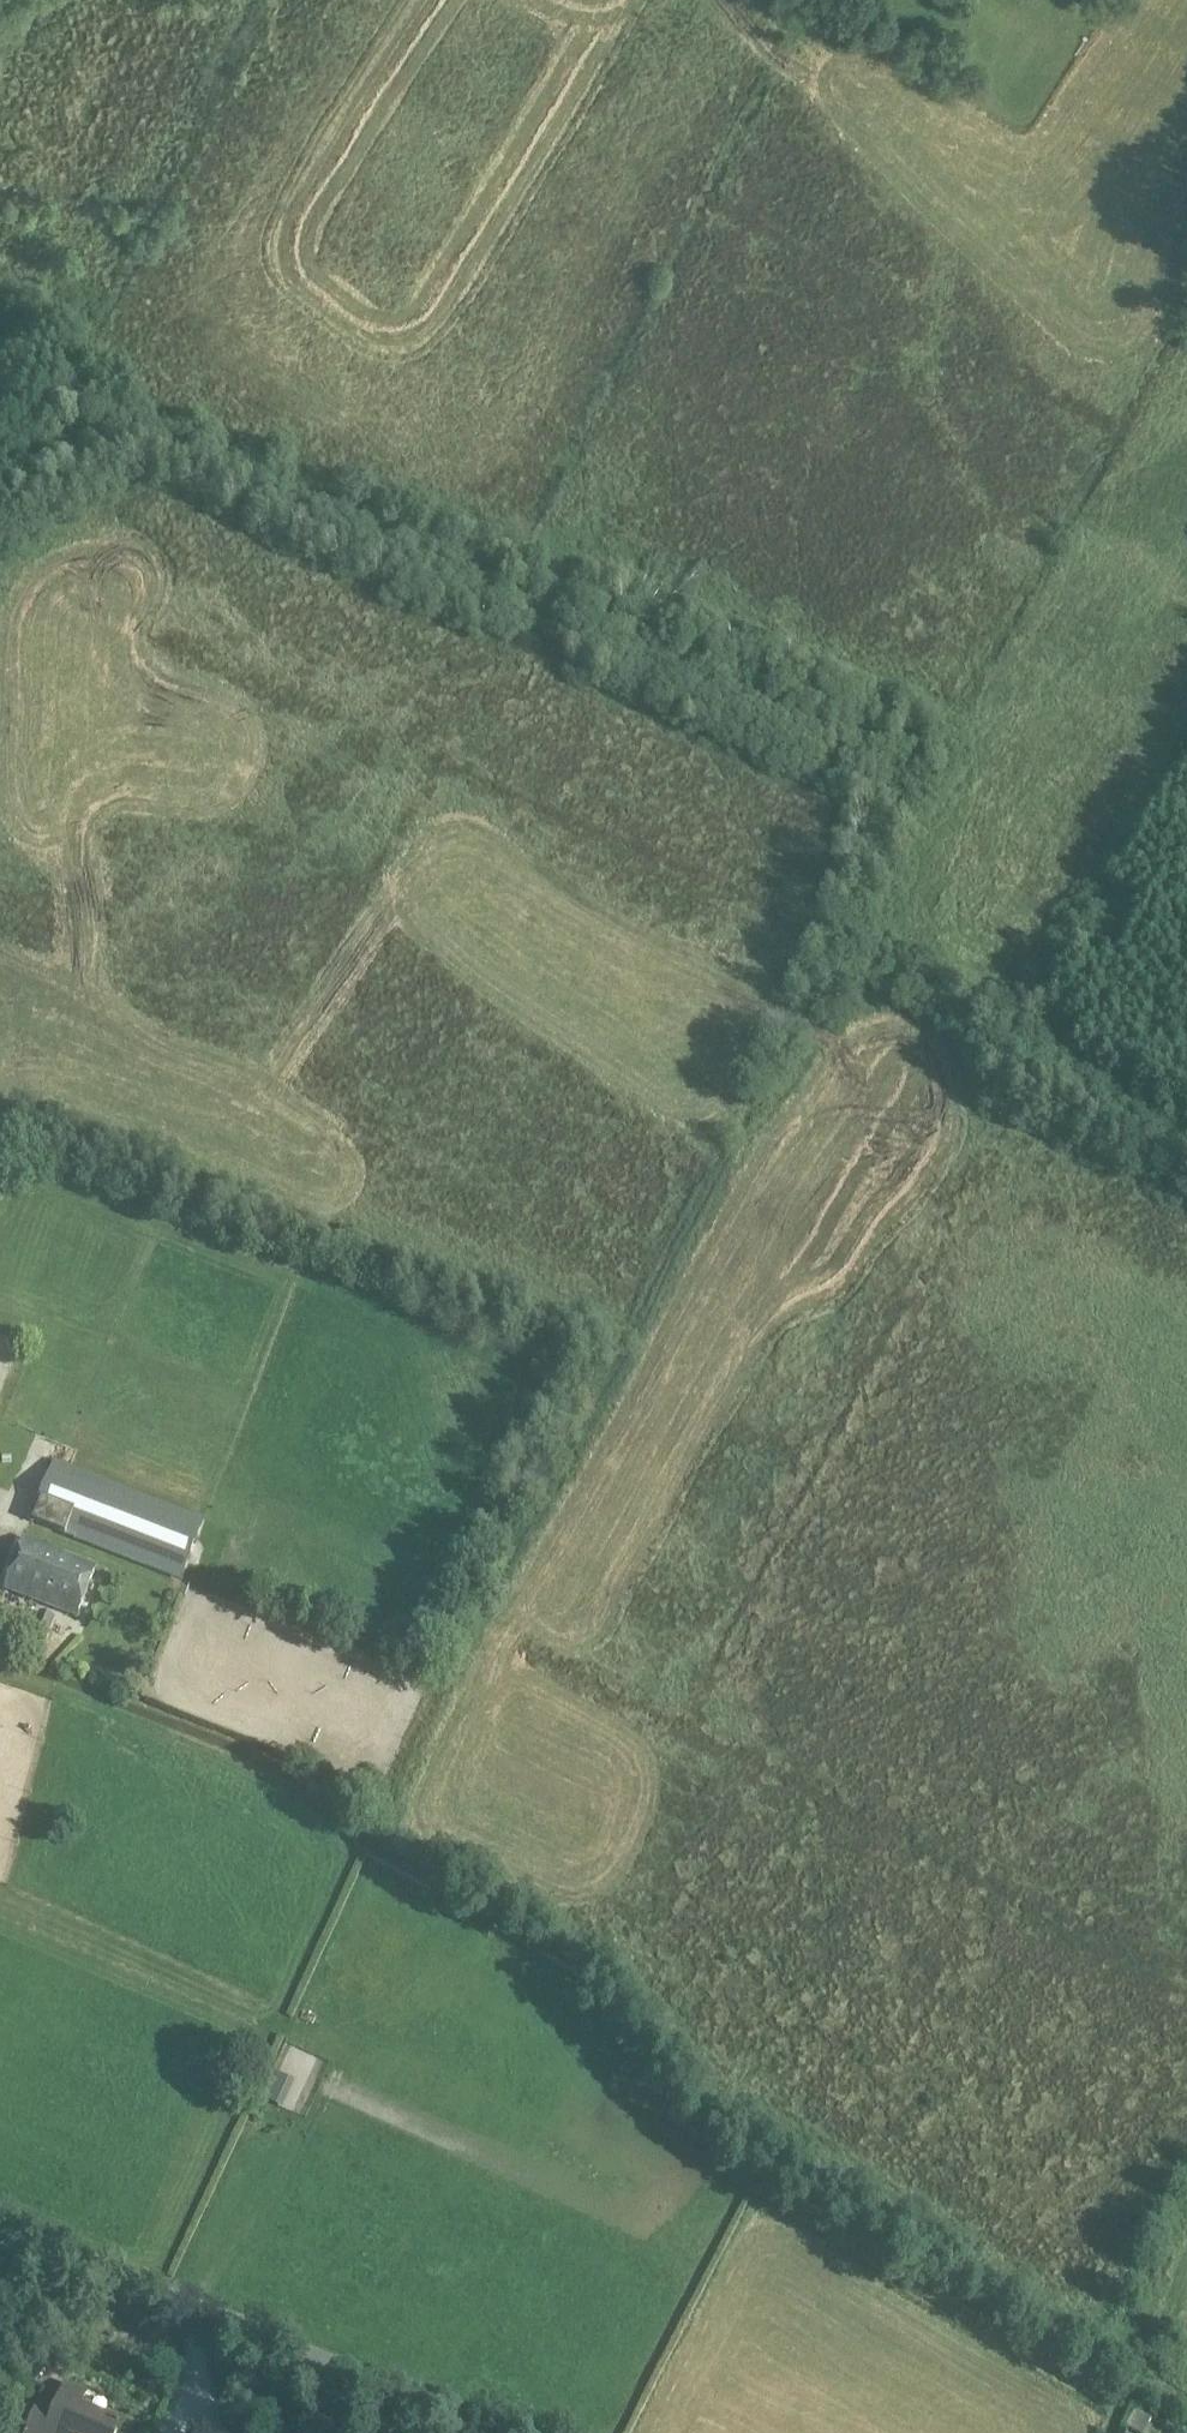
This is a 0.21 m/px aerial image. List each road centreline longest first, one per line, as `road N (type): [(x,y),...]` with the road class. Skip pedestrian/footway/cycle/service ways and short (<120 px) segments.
road 1 (unclassified): [(517,2432),(0,2222)]

